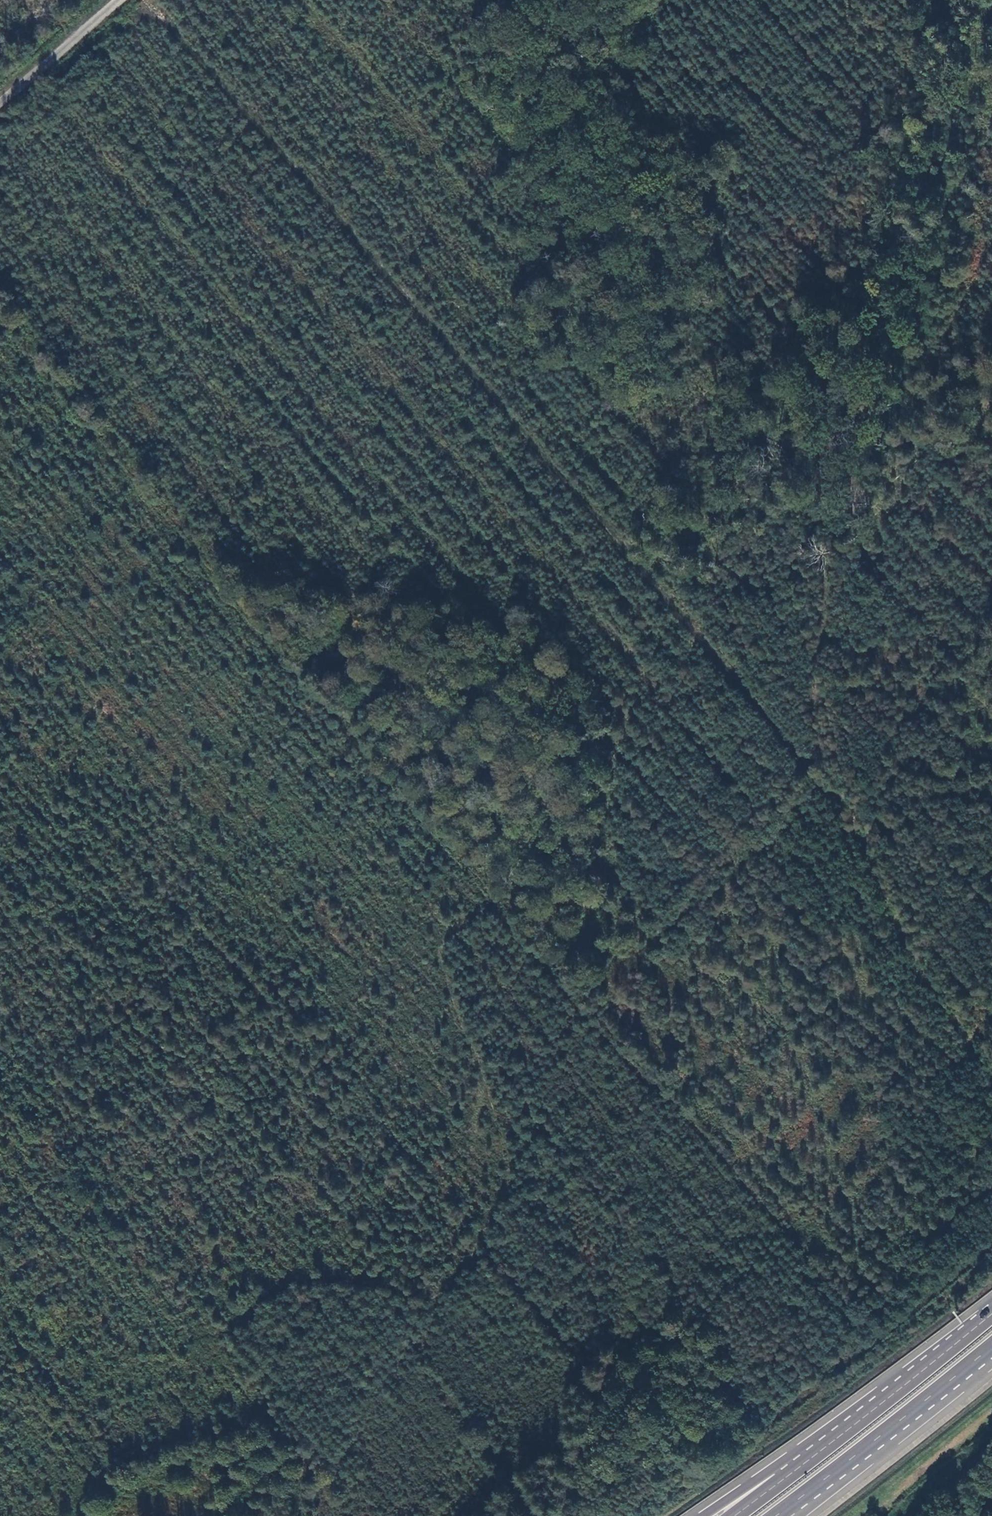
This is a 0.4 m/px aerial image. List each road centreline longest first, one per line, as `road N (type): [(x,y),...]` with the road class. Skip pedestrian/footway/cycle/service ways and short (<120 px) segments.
road 1 (motorway): [(991,1313),(785,1478)]
road 2 (motorway): [(795,1502),(991,1345)]
road 3 (track): [(0,103),(118,0)]

